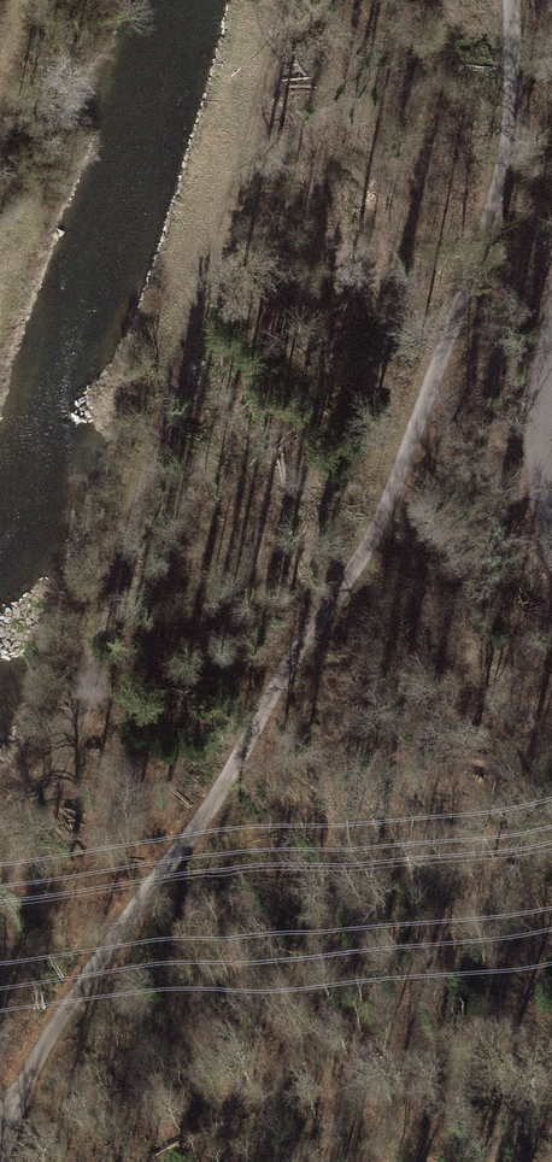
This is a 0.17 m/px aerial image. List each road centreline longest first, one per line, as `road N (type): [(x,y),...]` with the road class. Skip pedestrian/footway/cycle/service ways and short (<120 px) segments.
road 1 (track): [(511,0),(505,156),(458,318),(374,535),(200,819),(30,1069),(0,1161)]
road 2 (track): [(0,904),(36,822),(142,483),(284,0)]
road 3 (residential): [(551,351),(539,460),(551,532)]

